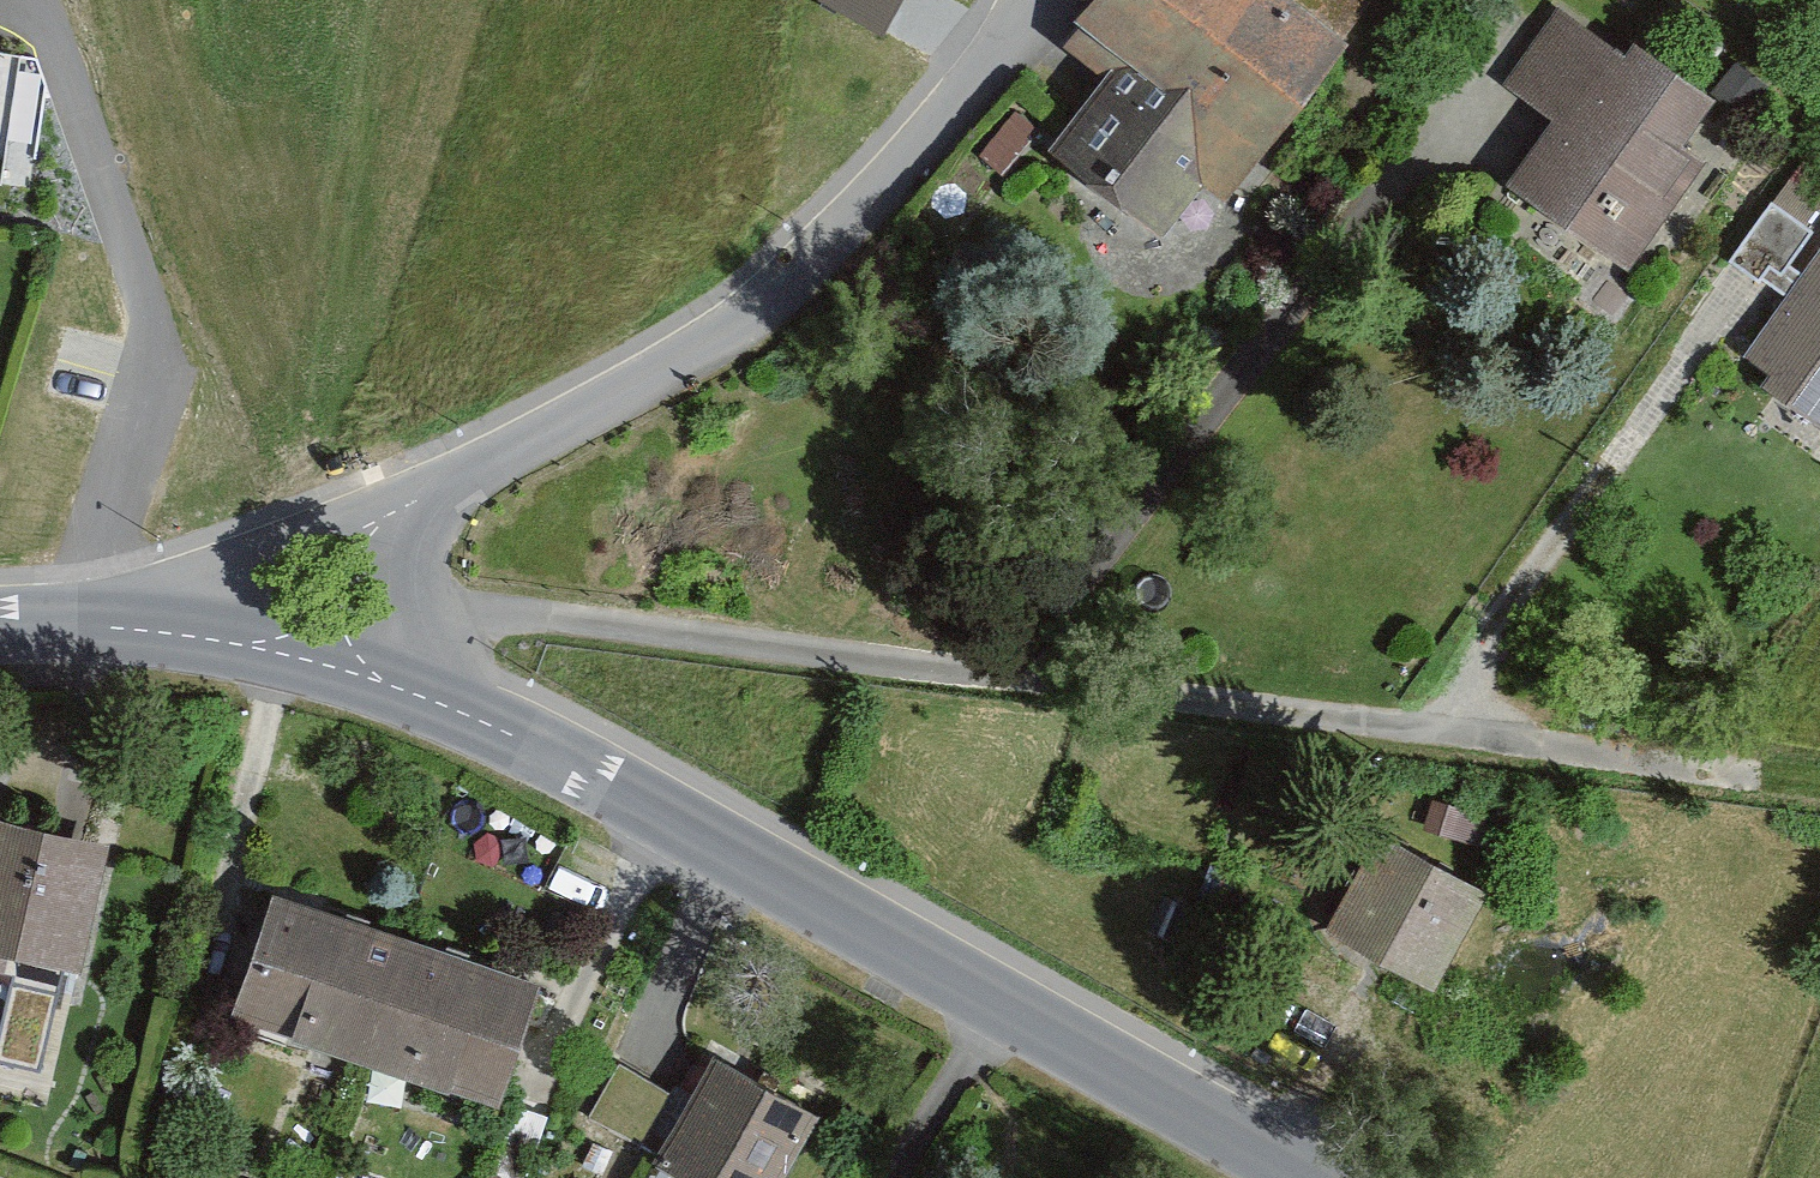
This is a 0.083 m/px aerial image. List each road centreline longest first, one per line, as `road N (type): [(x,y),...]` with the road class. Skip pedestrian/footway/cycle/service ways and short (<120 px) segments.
road 1 (tertiary): [(1309,1177),(540,737),(375,675)]
road 2 (residential): [(995,675),(1445,111)]
road 3 (residential): [(951,106),(809,300),(439,488)]
road 4 (residential): [(386,609),(474,610),(995,675)]
road 5 (residential): [(1413,733),(1718,317)]
road 6 (residential): [(995,675),(1413,733)]
road 7 (residential): [(439,488),(109,625)]
road 8 (residential): [(1413,733),(1689,770)]
road 9 (tertiary): [(375,675),(239,642),(109,625)]
road 10 (residential): [(951,106),(1039,0)]
road 11 (residential): [(386,609),(439,488)]

